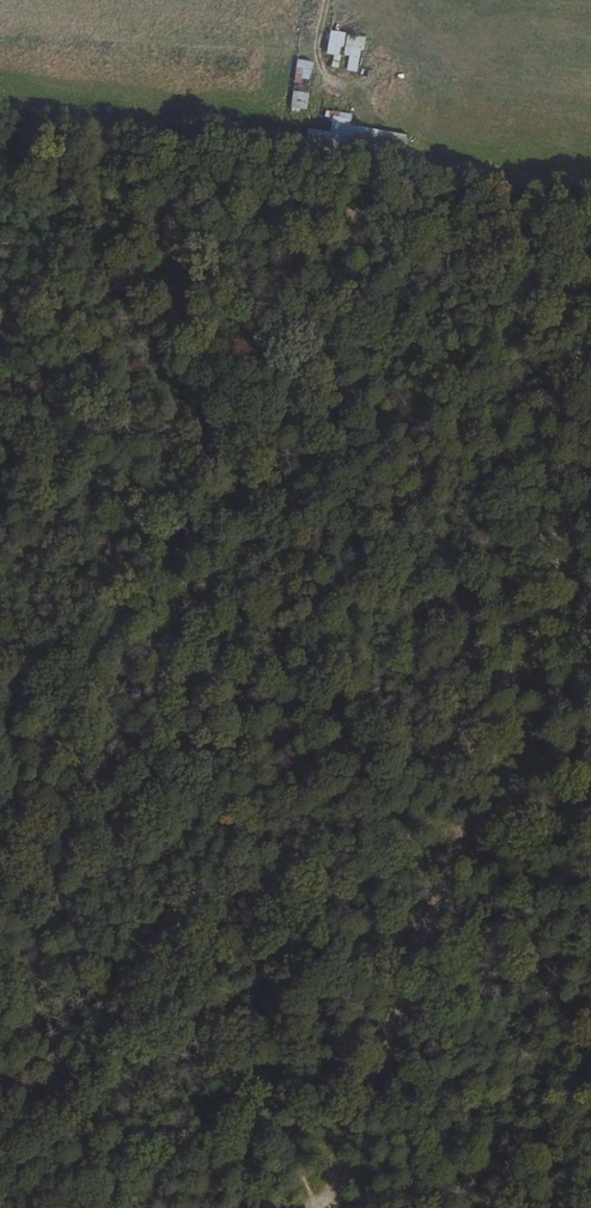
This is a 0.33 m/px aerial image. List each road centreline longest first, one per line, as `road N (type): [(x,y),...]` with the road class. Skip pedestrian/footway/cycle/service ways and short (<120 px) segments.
road 1 (track): [(0,372),(318,1207)]

